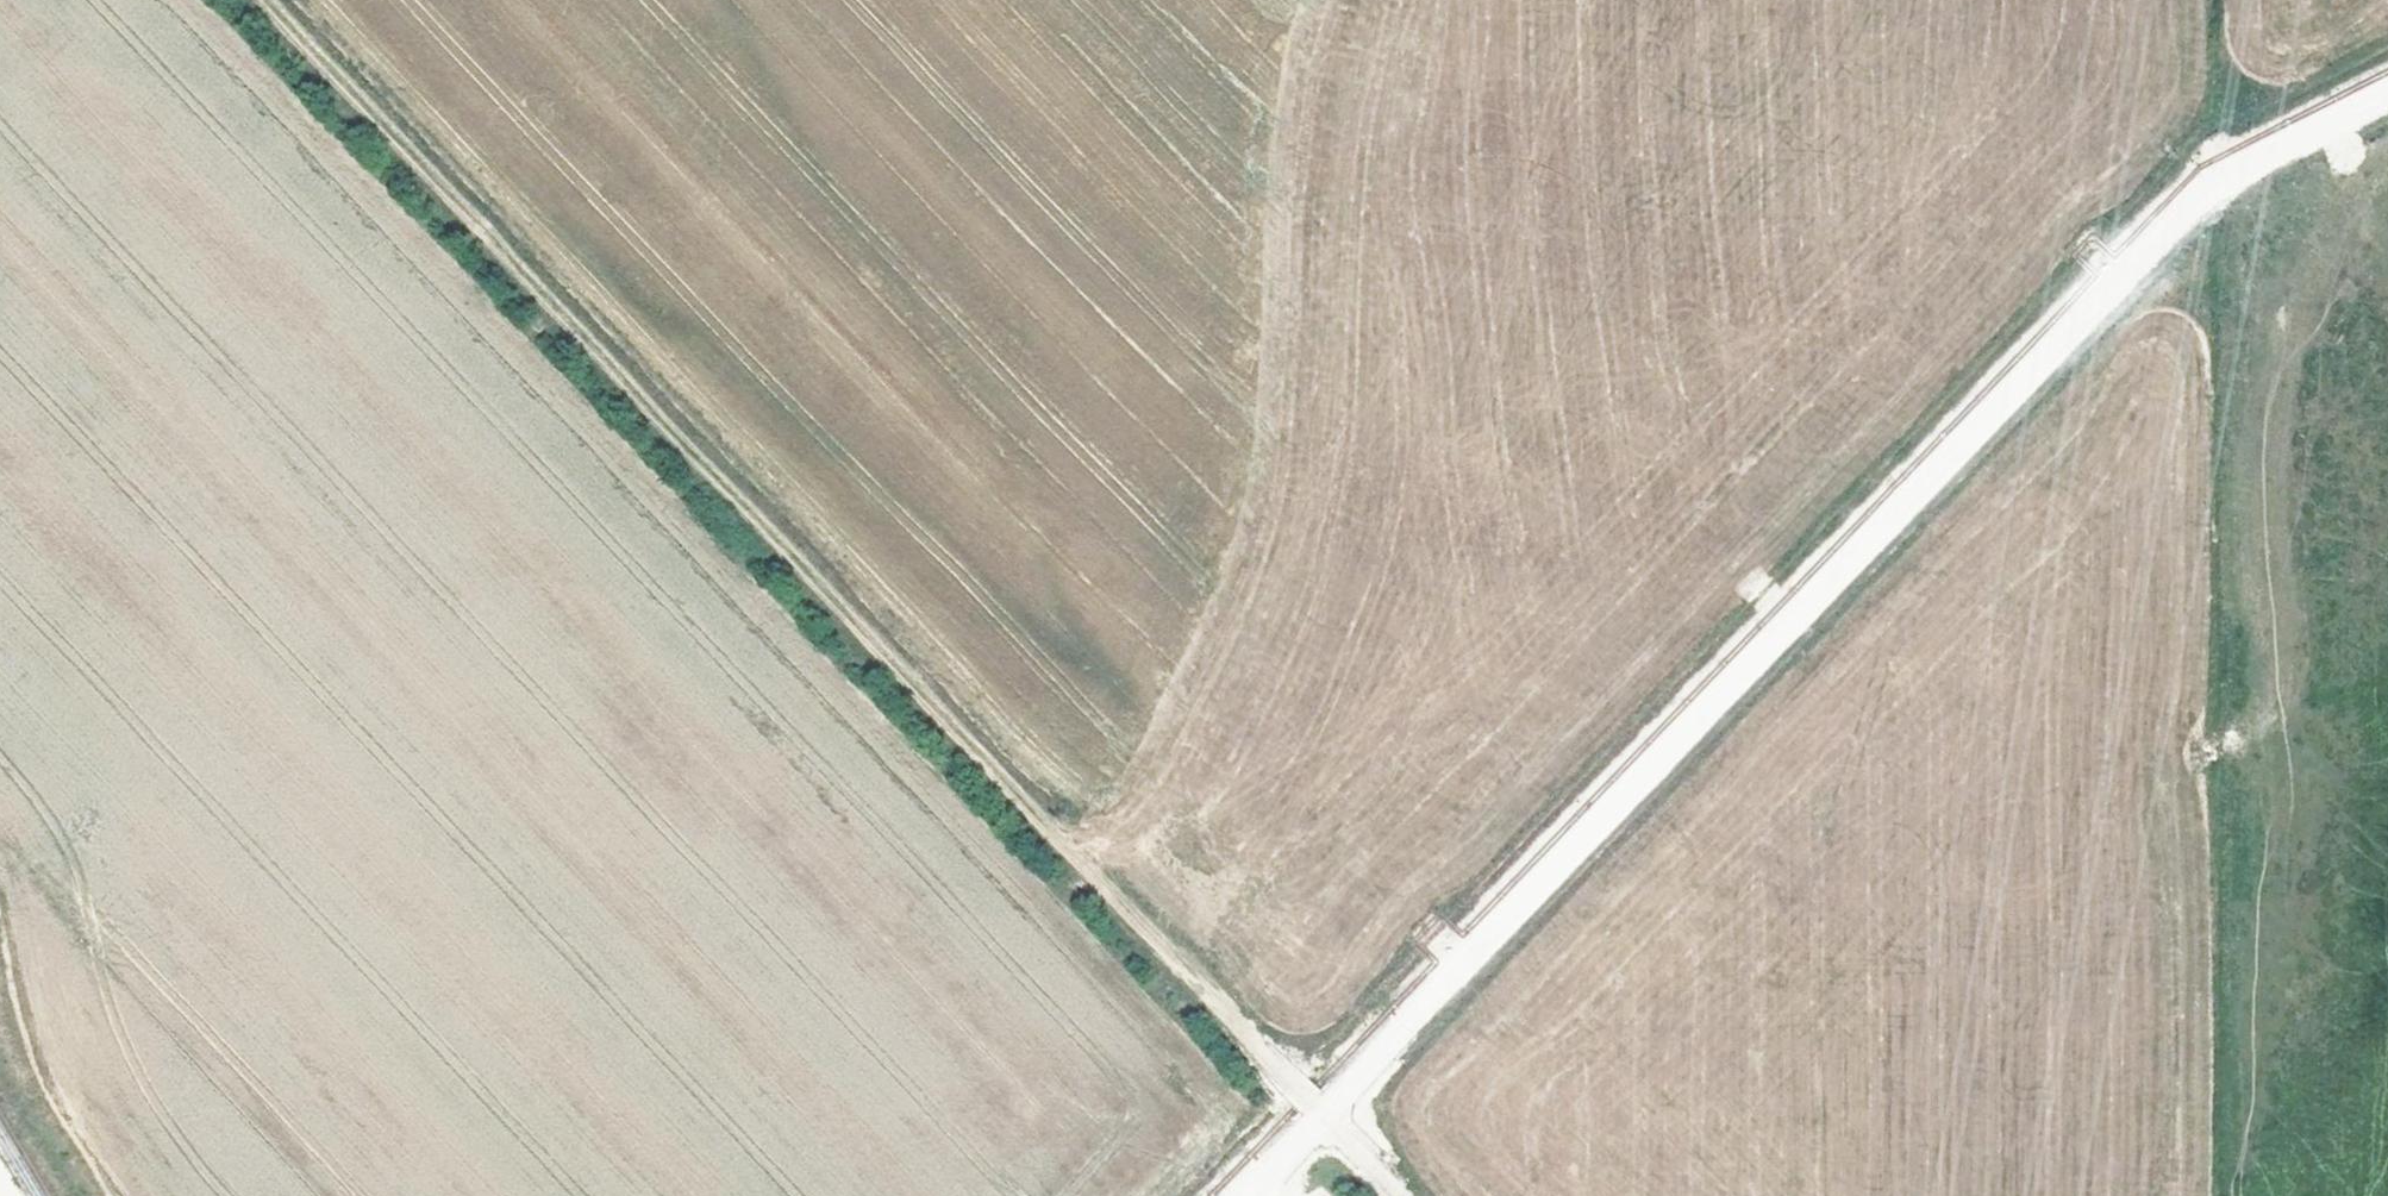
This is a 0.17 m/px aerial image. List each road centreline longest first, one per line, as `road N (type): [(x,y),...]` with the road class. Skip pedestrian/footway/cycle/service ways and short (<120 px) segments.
road 1 (track): [(266,0),(1404,1195)]
road 2 (track): [(1235,1195),(2220,174),(2387,93)]

